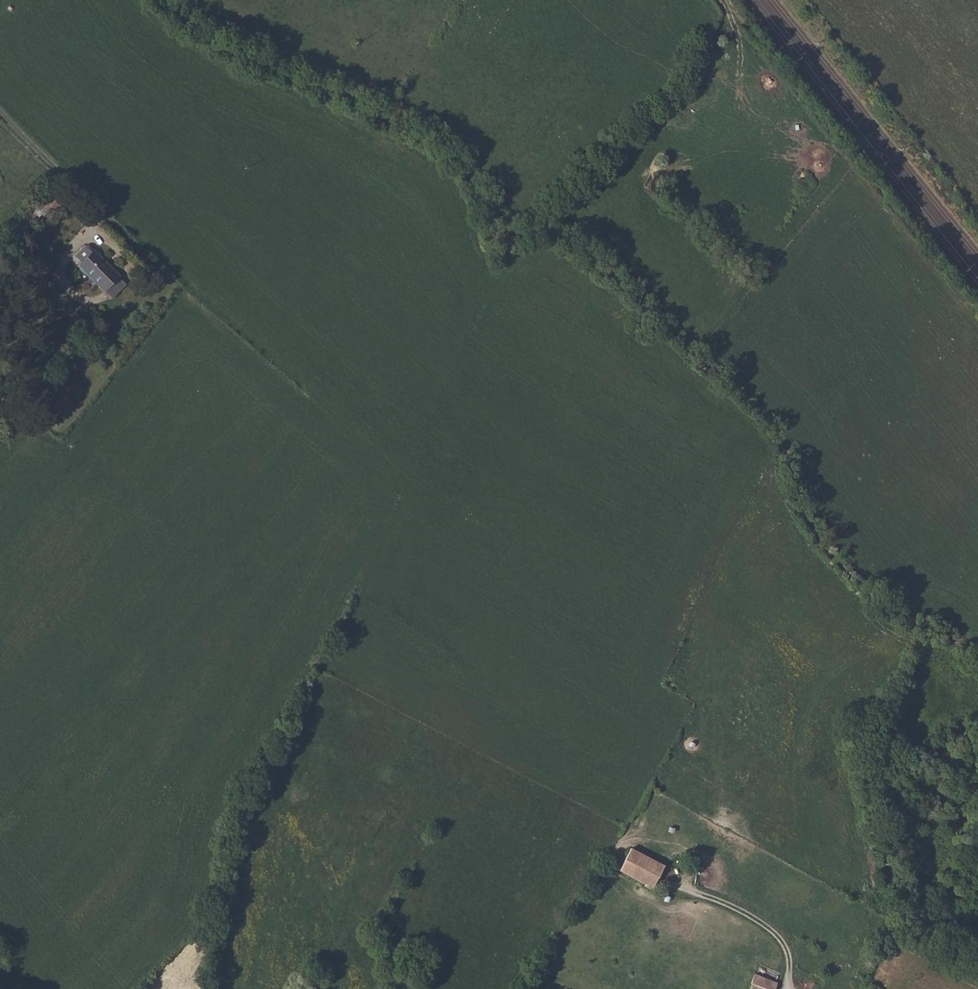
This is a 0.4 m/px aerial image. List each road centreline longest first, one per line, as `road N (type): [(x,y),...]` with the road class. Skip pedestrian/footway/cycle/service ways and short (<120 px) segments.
road 1 (track): [(977,656),(860,596),(801,513),(783,451),(658,319),(572,245),(536,229),(511,228),(381,116),(246,54),(159,0)]

